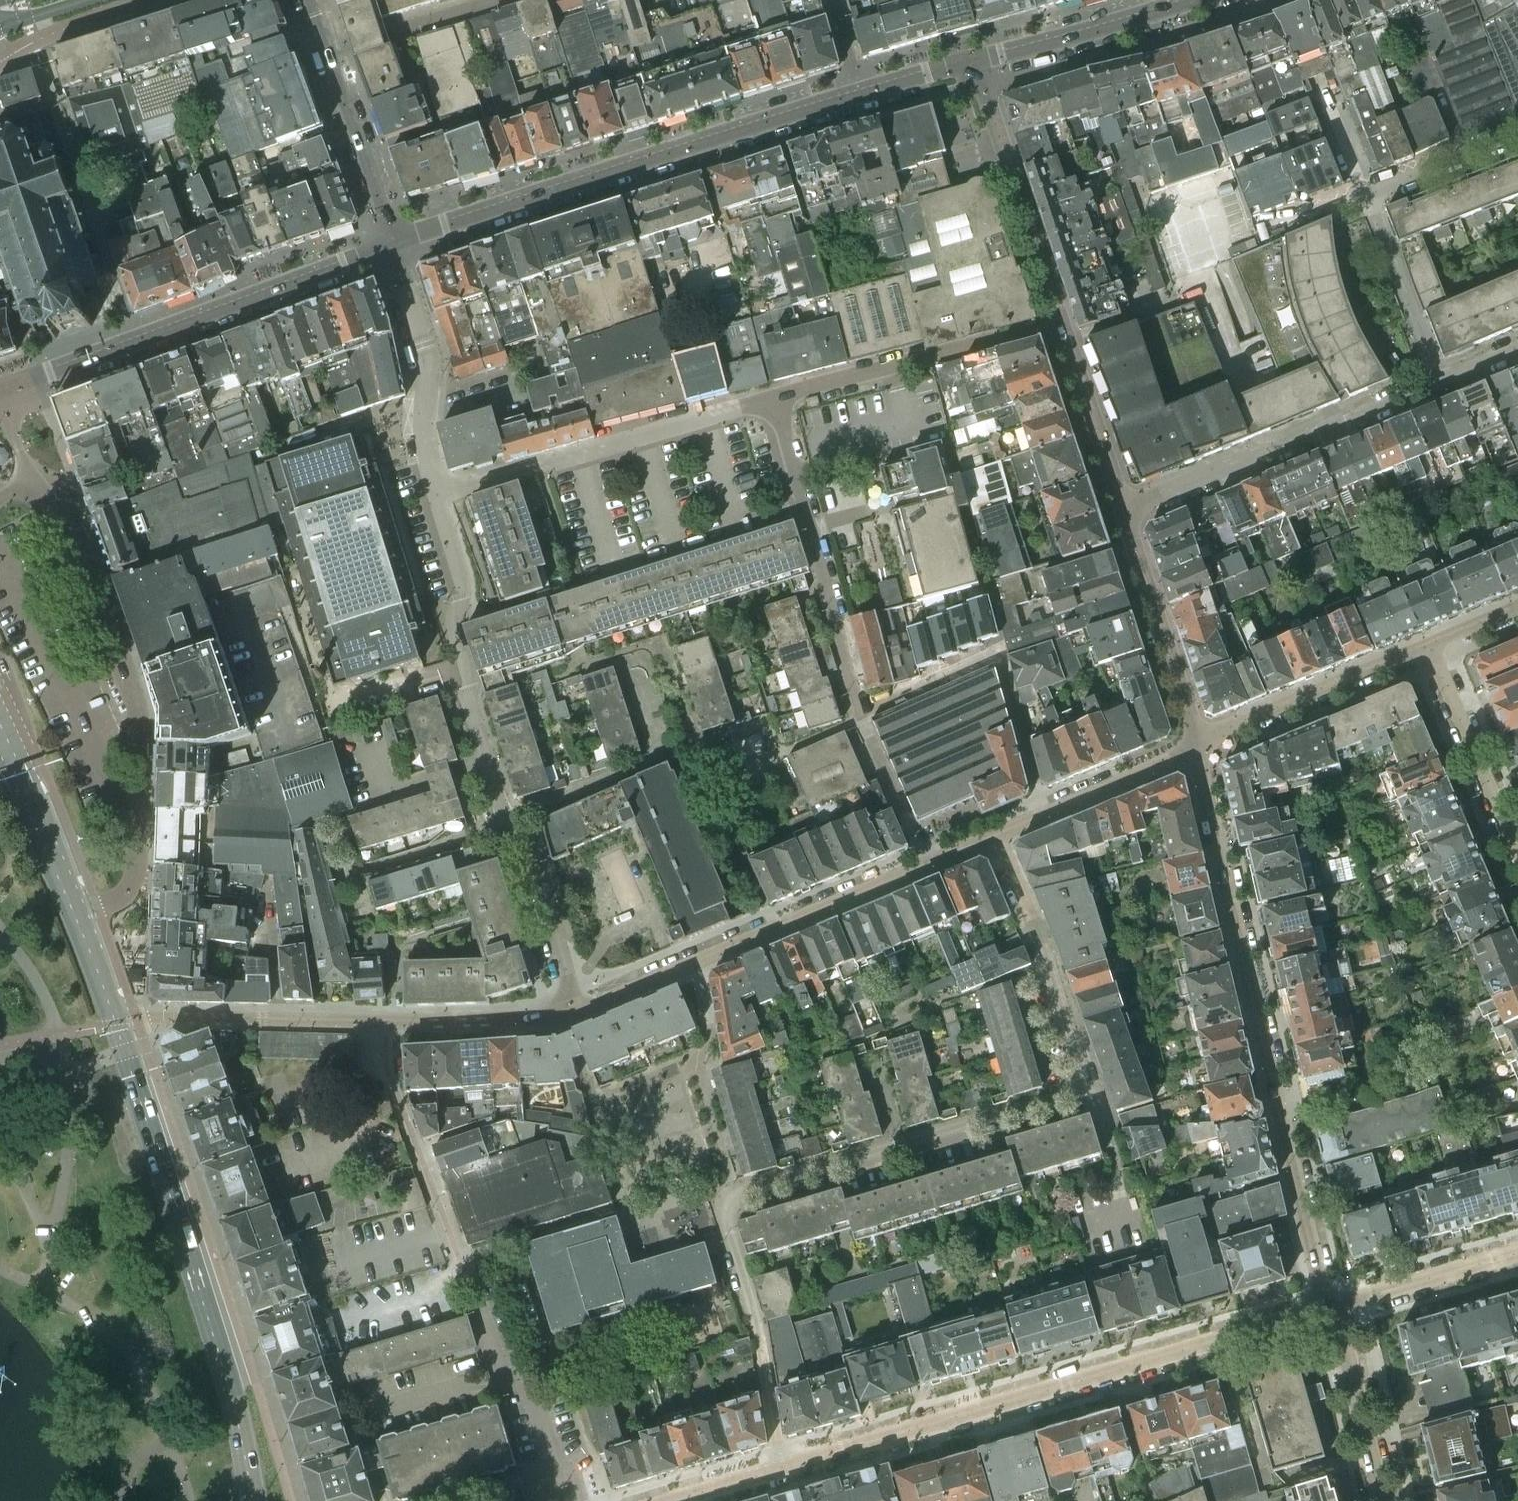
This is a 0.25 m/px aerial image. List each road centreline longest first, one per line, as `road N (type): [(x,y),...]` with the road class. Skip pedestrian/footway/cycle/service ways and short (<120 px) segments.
road 1 (residential): [(783,1467),(758,1327),(730,1238),(729,1200),(1075,1094),(1080,1085),(1051,975),(999,835)]
road 2 (residential): [(1196,749),(1333,1309)]
road 3 (residential): [(783,1467),(1333,1309)]
road 4 (residential): [(437,494),(463,570),(453,623),(465,690),(506,816),(540,867),(575,1011)]
road 5 (residential): [(392,248),(865,95)]
road 6 (primary): [(253,1500),(215,1340),(117,1025)]
road 7 (residential): [(0,393),(392,248)]
road 8 (residential): [(925,865),(575,1011)]
road 9 (residential): [(774,401),(437,494)]
road 10 (residential): [(1440,378),(1123,508)]
road 11 (residential): [(861,713),(774,401)]
road 12 (residential): [(861,713),(998,657),(1043,816)]
road 13 (residential): [(774,401),(1063,319)]
road 14 (primary): [(117,1025),(18,763)]
road 15 (residential): [(386,1020),(166,1017),(117,1025)]
road 16 (residential): [(979,63),(1063,319)]
road 17 (residential): [(579,1500),(531,1394),(499,1360),(468,1272)]
road 18 (residential): [(1427,644),(1196,749)]
road 19 (residential): [(437,494),(424,447),(425,354),(392,248)]
road 20 (residential): [(1123,508),(1196,749)]
road 21 (residential): [(1517,863),(1427,644)]
road 22 (residential): [(979,63),(1194,1)]
road 23 (residential): [(325,50),(392,248)]
road 24 (residential): [(1063,319),(1123,508)]
road 25 (residential): [(1362,196),(1440,378)]
road 26 (residential): [(1333,1309),(1381,1500)]
road 27 (residential): [(1333,1309),(1517,1252)]
road 28 (residential): [(575,1011),(386,1020)]
road 29 (residential): [(325,50),(485,0)]
road 30 (residential): [(1196,749),(1043,816)]
road 31 (residential): [(1517,138),(1362,196)]
road 32 (residential): [(925,865),(861,713)]

